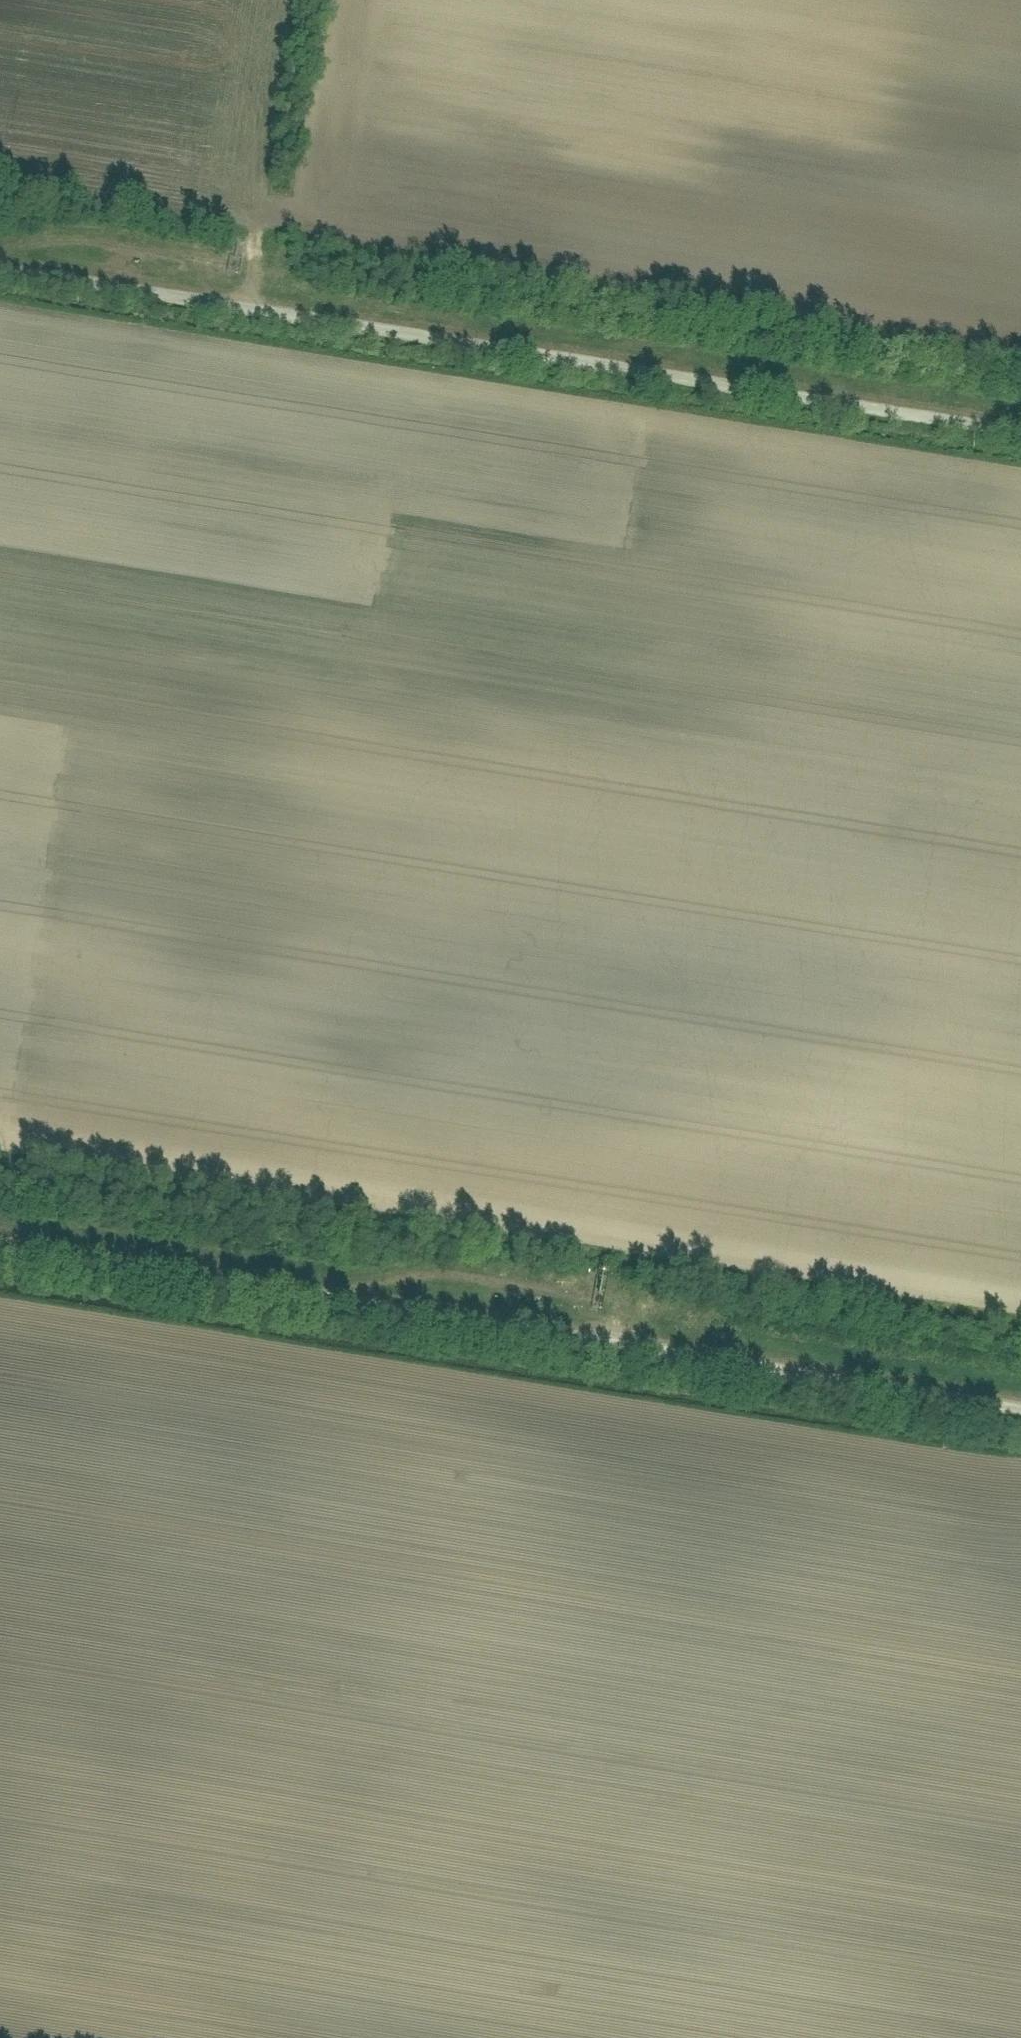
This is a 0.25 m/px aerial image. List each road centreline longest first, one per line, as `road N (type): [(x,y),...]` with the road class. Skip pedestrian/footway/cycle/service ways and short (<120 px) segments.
road 1 (track): [(1020,1404),(0,1238)]
road 2 (track): [(0,263),(1020,426)]

